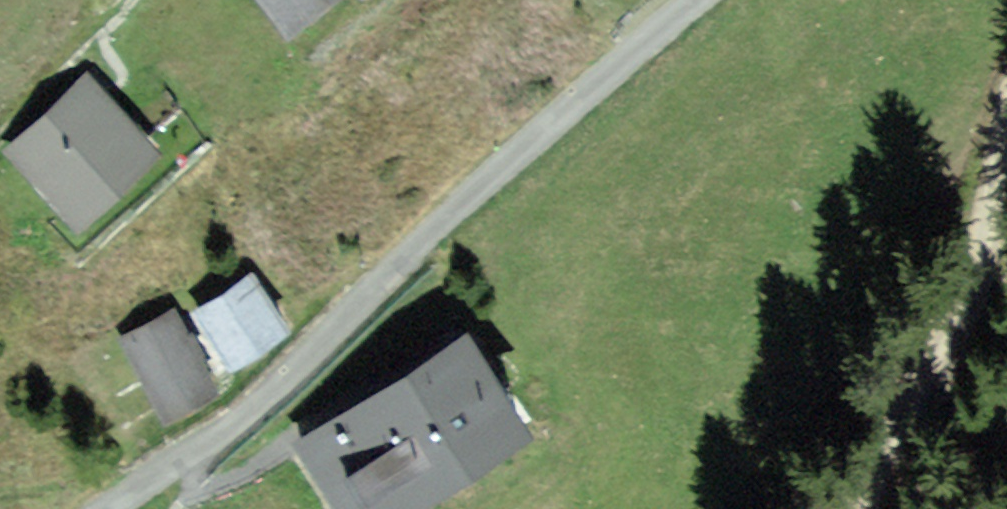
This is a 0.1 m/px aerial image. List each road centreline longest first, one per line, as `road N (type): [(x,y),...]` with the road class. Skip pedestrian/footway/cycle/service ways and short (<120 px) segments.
road 1 (residential): [(696,0),(579,97),(271,391),(106,508)]
road 2 (track): [(1006,109),(978,277),(871,508)]

